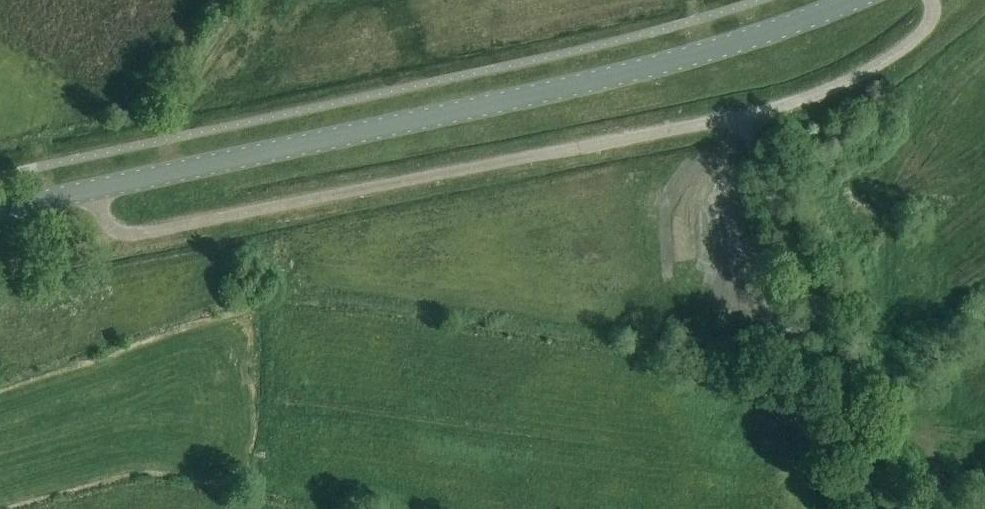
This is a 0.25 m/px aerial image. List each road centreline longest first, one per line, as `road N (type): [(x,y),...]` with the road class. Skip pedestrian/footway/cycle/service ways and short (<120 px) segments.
road 1 (tertiary): [(857,0),(608,77),(0,212)]
road 2 (track): [(742,118),(831,358),(874,508)]
road 3 (track): [(246,0),(176,111),(170,137),(177,172)]

